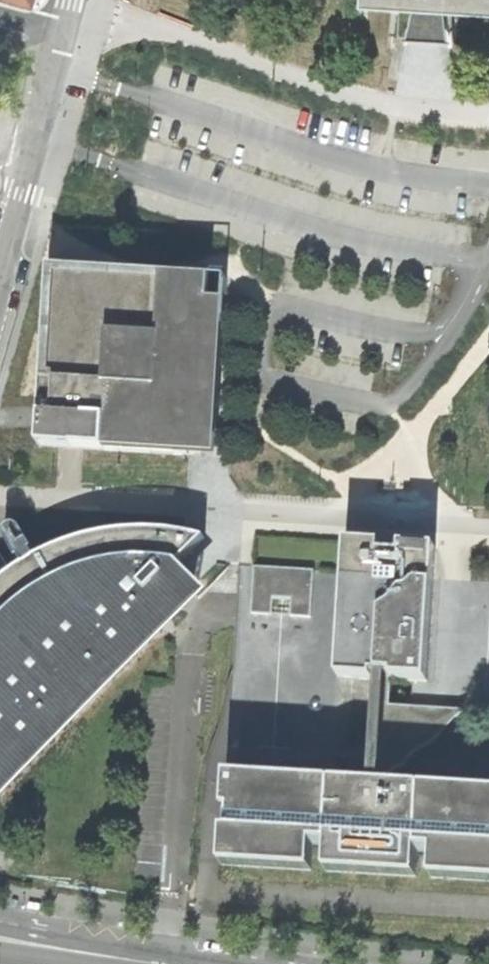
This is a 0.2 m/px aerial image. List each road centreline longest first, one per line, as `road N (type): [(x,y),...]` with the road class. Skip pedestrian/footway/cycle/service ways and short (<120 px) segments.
road 1 (residential): [(0,937),(172,963)]
road 2 (residential): [(0,281),(36,142)]

